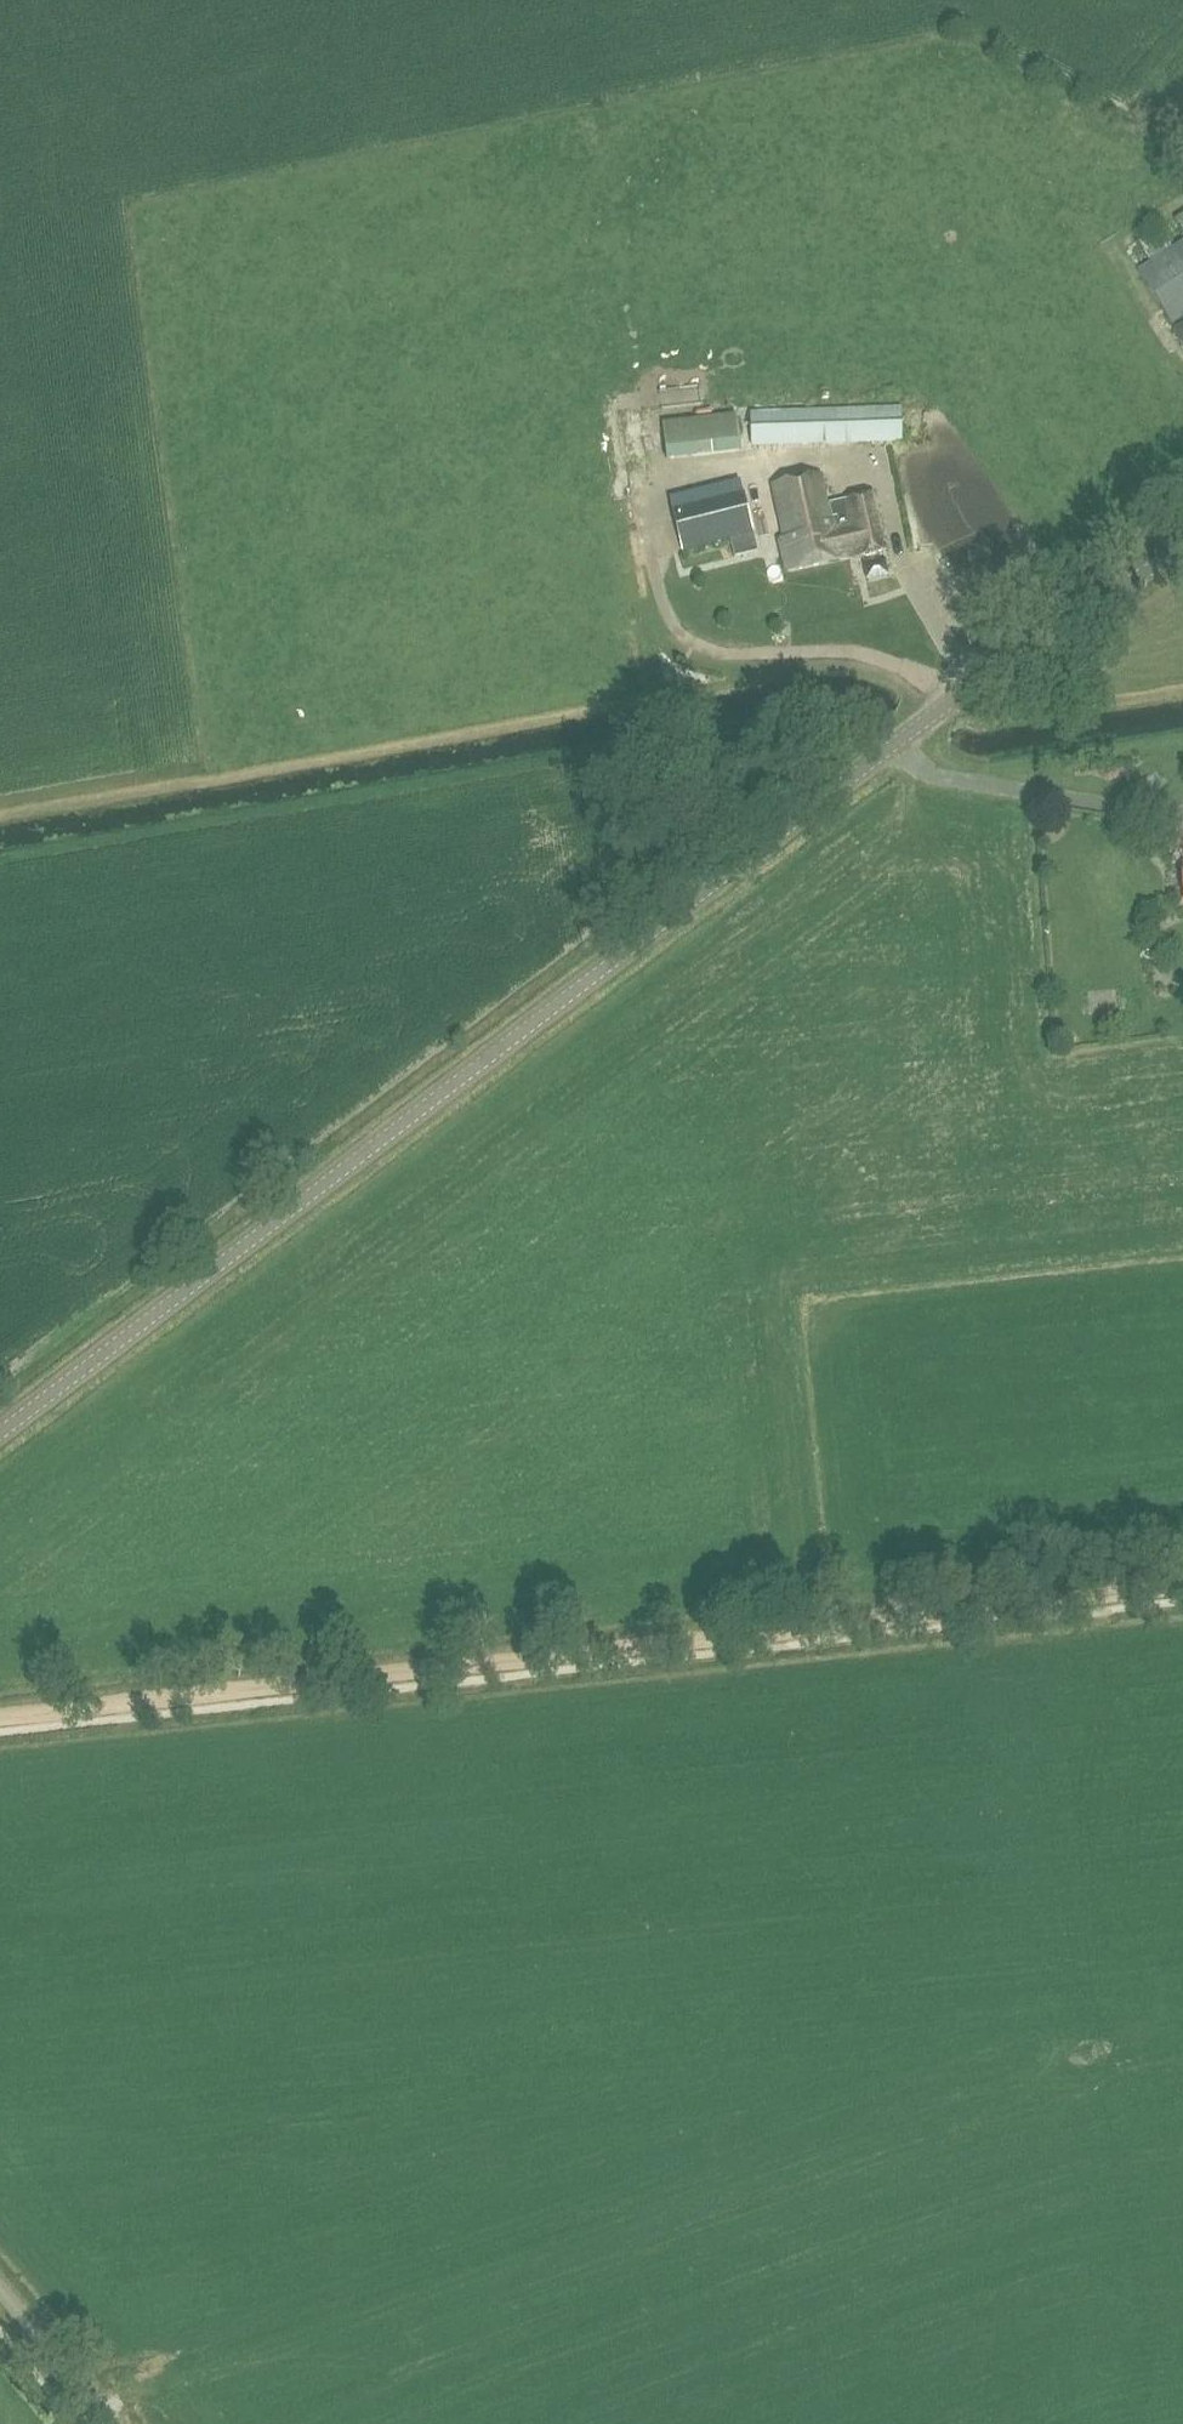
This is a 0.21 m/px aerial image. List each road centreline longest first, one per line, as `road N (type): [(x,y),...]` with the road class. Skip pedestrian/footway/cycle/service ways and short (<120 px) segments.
road 1 (tertiary): [(0,1433),(895,743),(1182,545)]
road 2 (track): [(1182,1586),(0,1719)]
road 3 (unclassified): [(113,2423),(0,2288)]

